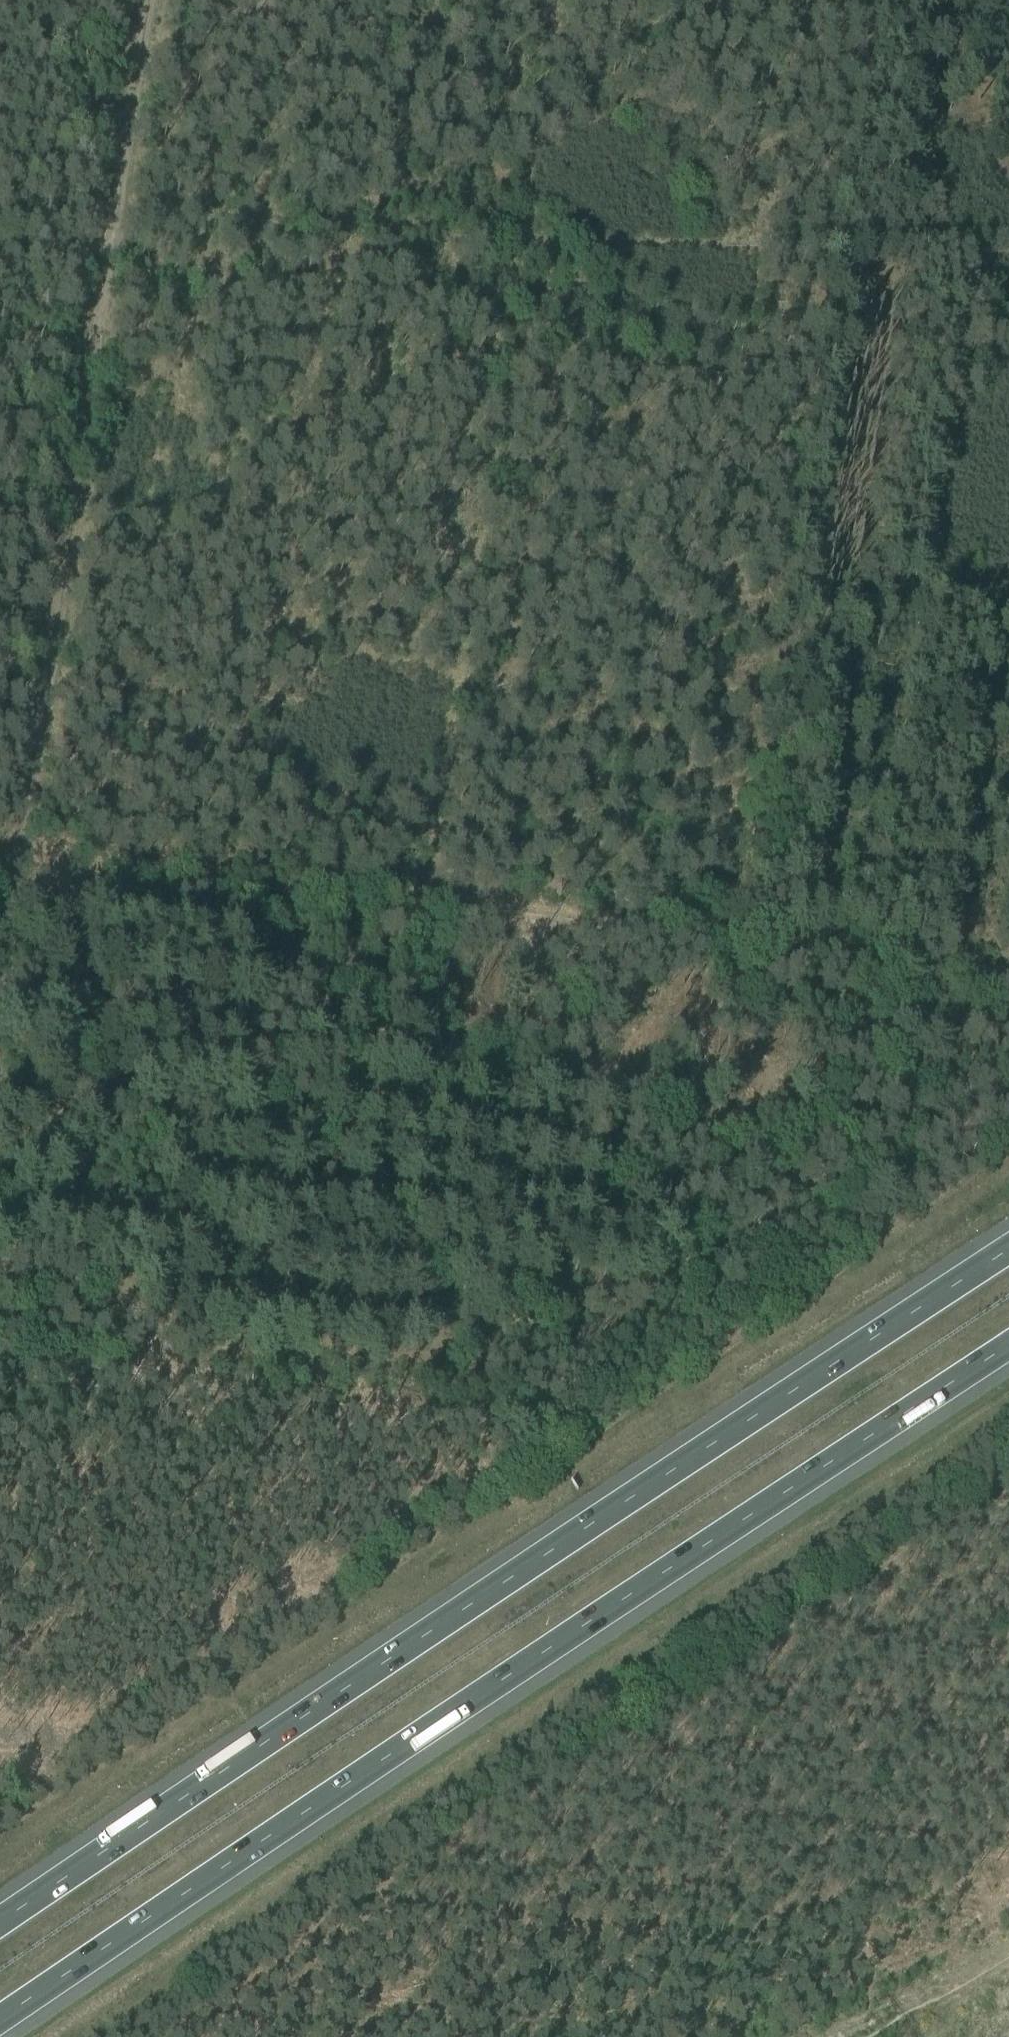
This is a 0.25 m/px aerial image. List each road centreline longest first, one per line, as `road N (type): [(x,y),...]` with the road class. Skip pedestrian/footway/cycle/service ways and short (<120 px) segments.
road 1 (motorway): [(0,2024),(1008,1350)]
road 2 (motorway): [(1008,1256),(0,1926)]
road 3 (track): [(0,907),(9,847),(918,962)]
road 4 (track): [(517,237),(109,215),(71,431),(0,434)]
road 5 (track): [(1008,257),(517,237)]
road 6 (track): [(0,1386),(463,1449)]
road 7 (track): [(552,0),(517,237)]
road 8 (track): [(899,1133),(918,962)]

